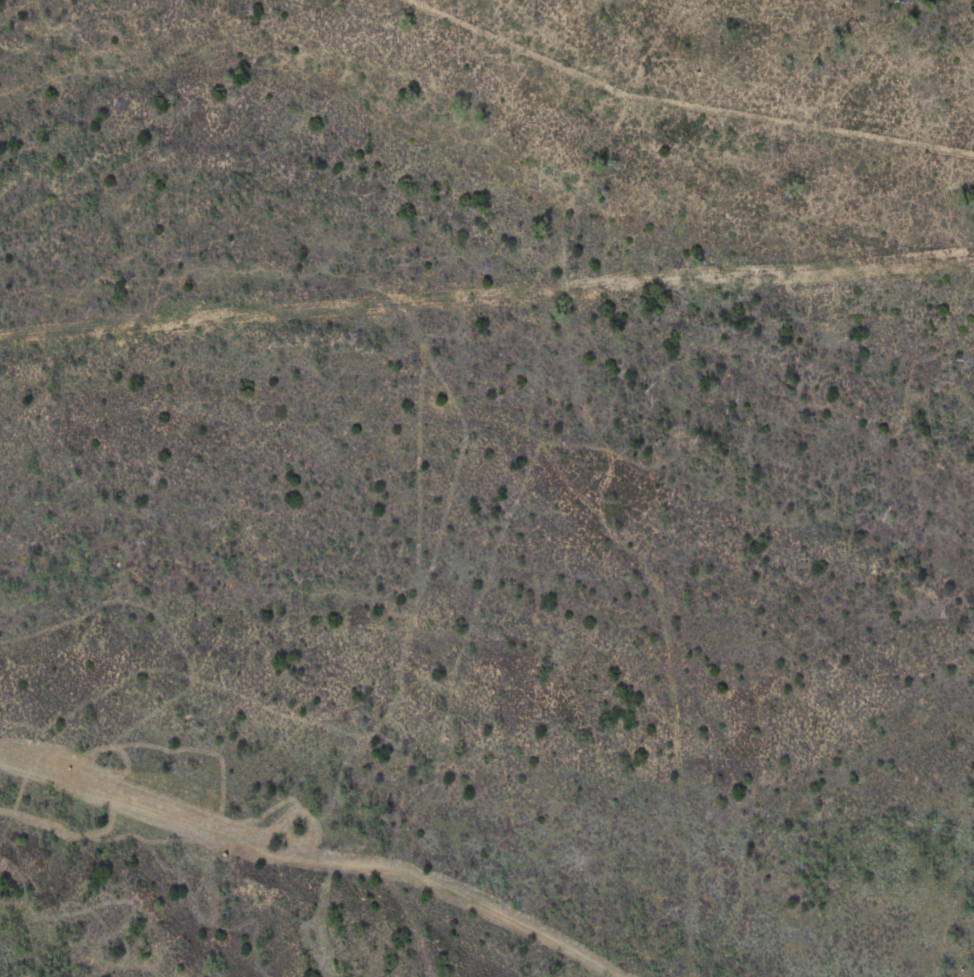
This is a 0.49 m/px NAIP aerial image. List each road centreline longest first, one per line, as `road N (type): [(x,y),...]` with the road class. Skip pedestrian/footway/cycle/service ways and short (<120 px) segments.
road 1 (residential): [(693,976),(699,886),(667,601),(606,521),(612,458),(572,375),(563,256),(575,198),(685,0)]
road 2 (residential): [(620,976),(377,878),(189,835),(127,807),(0,775)]

